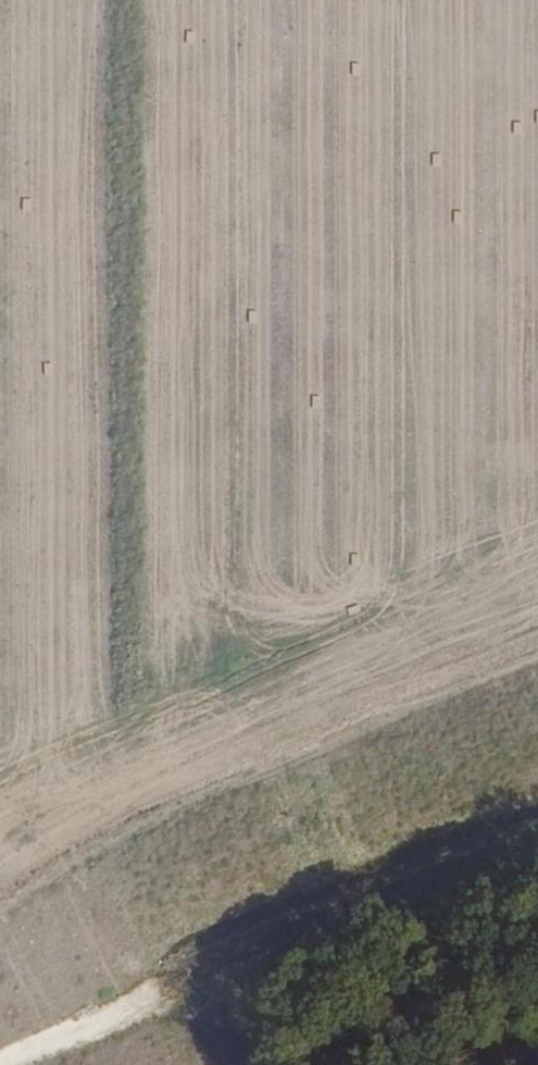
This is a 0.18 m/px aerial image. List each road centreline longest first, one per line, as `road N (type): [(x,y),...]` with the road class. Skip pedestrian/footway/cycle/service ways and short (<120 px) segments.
road 1 (track): [(0,1060),(417,889),(537,849)]

